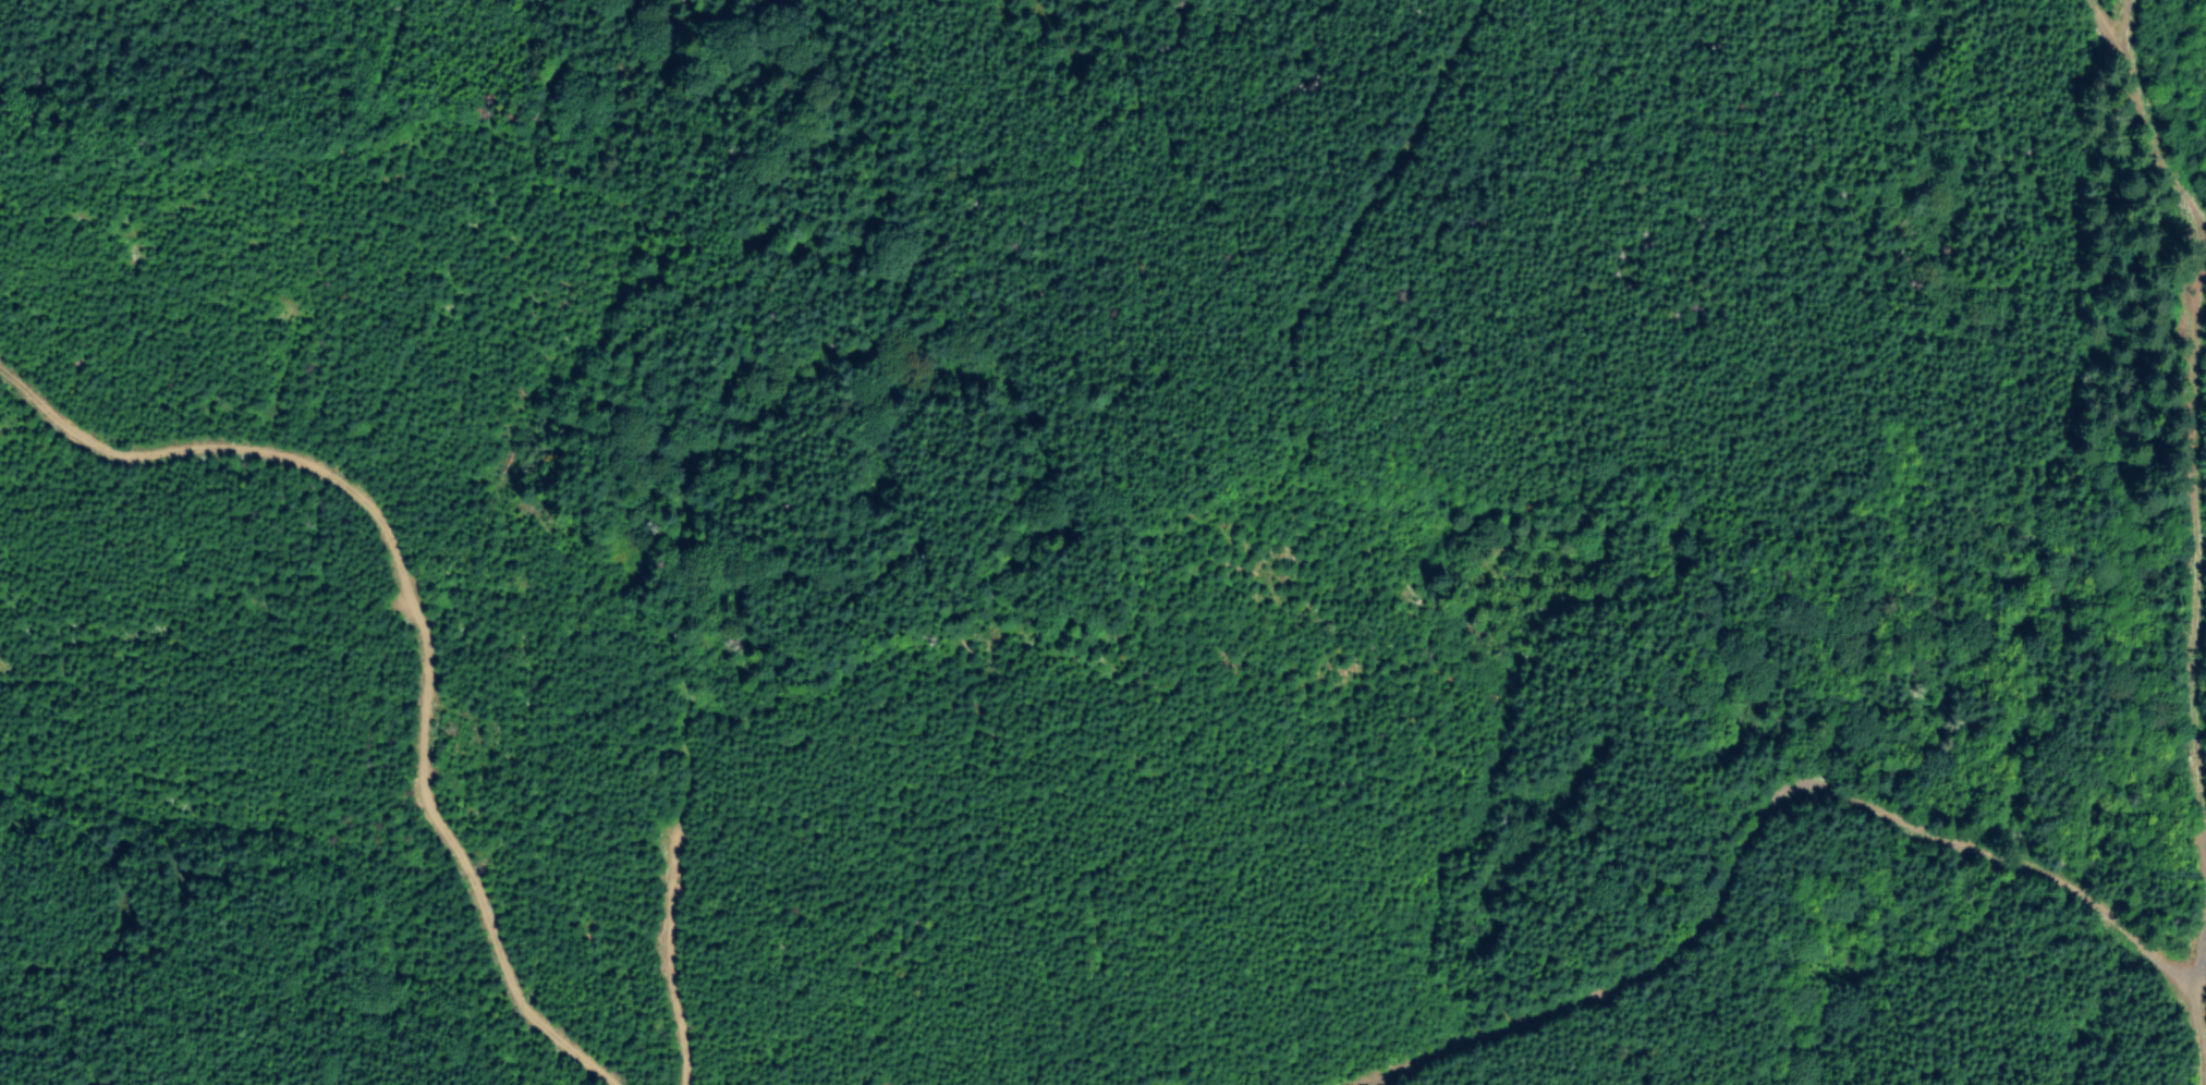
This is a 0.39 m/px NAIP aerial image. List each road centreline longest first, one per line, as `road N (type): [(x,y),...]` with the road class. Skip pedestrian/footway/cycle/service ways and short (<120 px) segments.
road 1 (residential): [(2205,689),(2045,0)]

